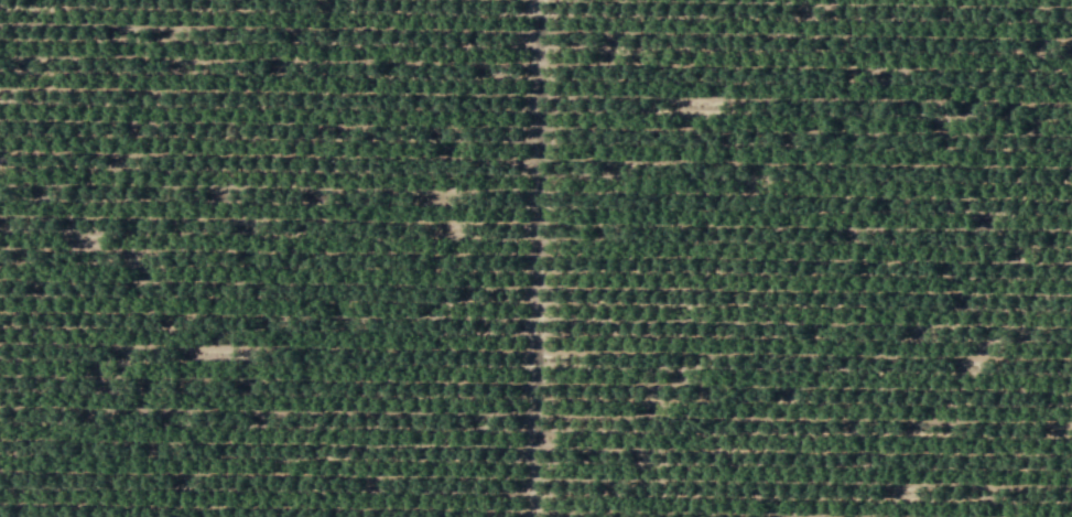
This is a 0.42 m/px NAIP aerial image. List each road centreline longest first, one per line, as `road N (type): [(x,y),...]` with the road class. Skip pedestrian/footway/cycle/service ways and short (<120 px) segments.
road 1 (track): [(534,0),(530,516)]

